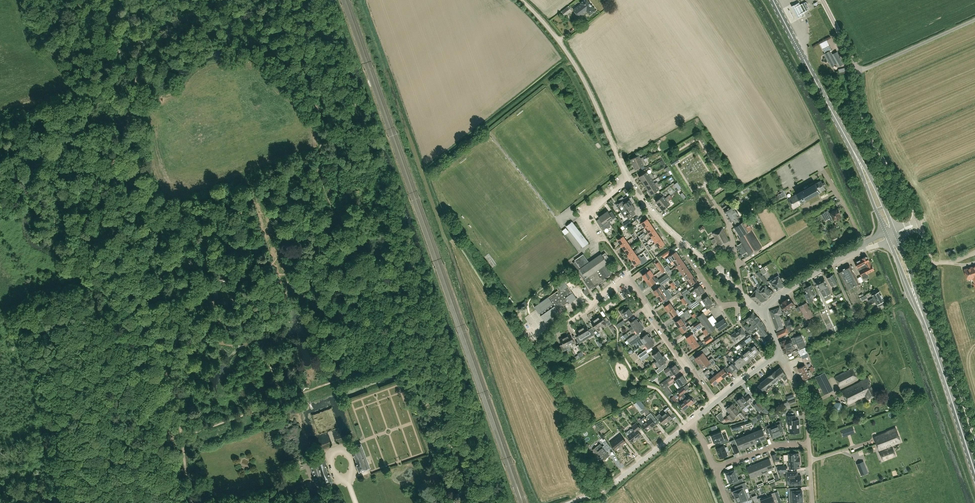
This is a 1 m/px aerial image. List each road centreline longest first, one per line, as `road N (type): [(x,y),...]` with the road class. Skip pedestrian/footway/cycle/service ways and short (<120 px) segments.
road 1 (residential): [(716,402),(627,277),(553,335)]
road 2 (unclassified): [(918,220),(857,104),(853,62),(822,0)]
road 3 (unclassified): [(974,438),(934,307),(921,227)]
road 4 (unclassified): [(619,160),(576,68),(521,0)]
road 5 (primary): [(852,148),(772,0)]
road 6 (primary): [(974,466),(927,328)]
road 7 (unclassified): [(572,502),(607,488),(690,424)]

